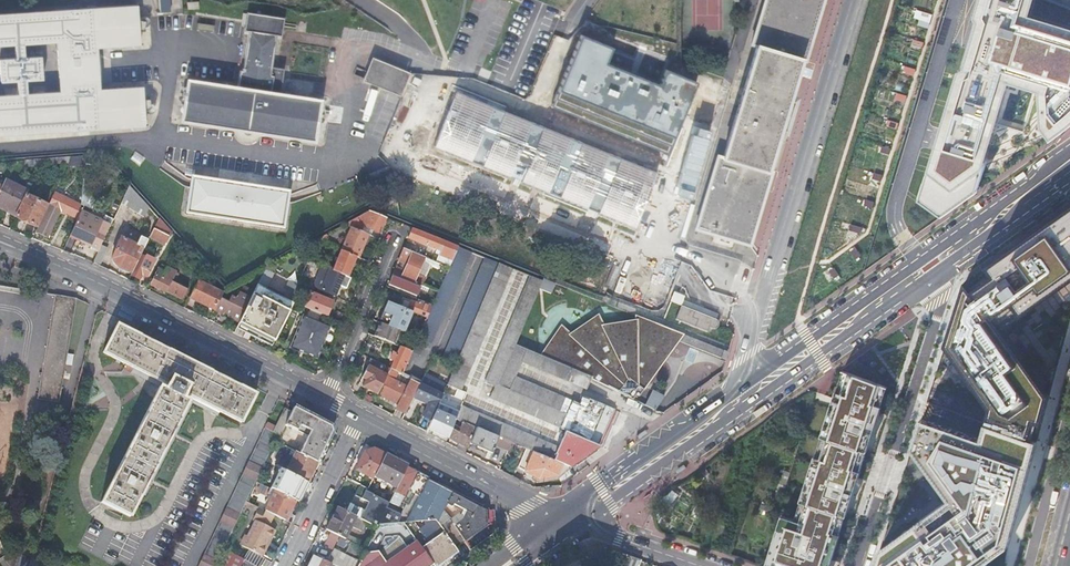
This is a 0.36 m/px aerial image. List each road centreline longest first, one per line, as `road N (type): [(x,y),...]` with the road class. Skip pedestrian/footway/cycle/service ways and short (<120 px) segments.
road 1 (residential): [(762,383),(745,358),(854,0)]
road 2 (residential): [(0,242),(326,397)]
road 3 (residential): [(915,274),(938,303),(938,317),(858,565)]
road 4 (tertiary): [(566,523),(762,383)]
road 5 (residential): [(361,414),(566,523)]
road 6 (tertiary): [(762,383),(915,274)]
road 7 (tertiary): [(915,274),(1066,165)]
road 8 (residential): [(394,237),(326,397)]
road 9 (residential): [(287,565),(361,414)]
road 10 (residential): [(566,523),(695,564)]
road 11 (residential): [(1069,462),(1053,464),(1028,565)]

